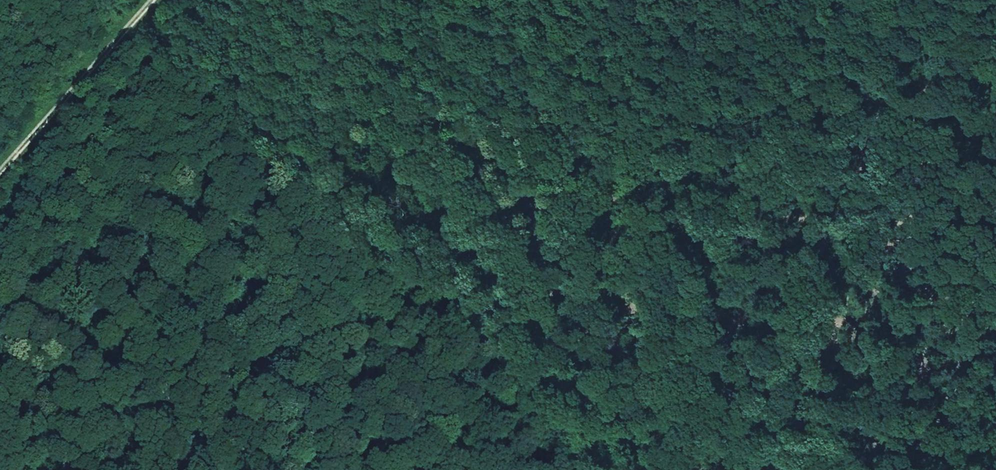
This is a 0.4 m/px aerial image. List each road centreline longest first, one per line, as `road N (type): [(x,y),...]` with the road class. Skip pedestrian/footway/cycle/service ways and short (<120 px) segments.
road 1 (track): [(0,288),(282,157),(455,132),(597,469)]
road 2 (track): [(995,58),(739,127),(557,119),(455,132)]
road 3 (track): [(147,0),(0,164)]

